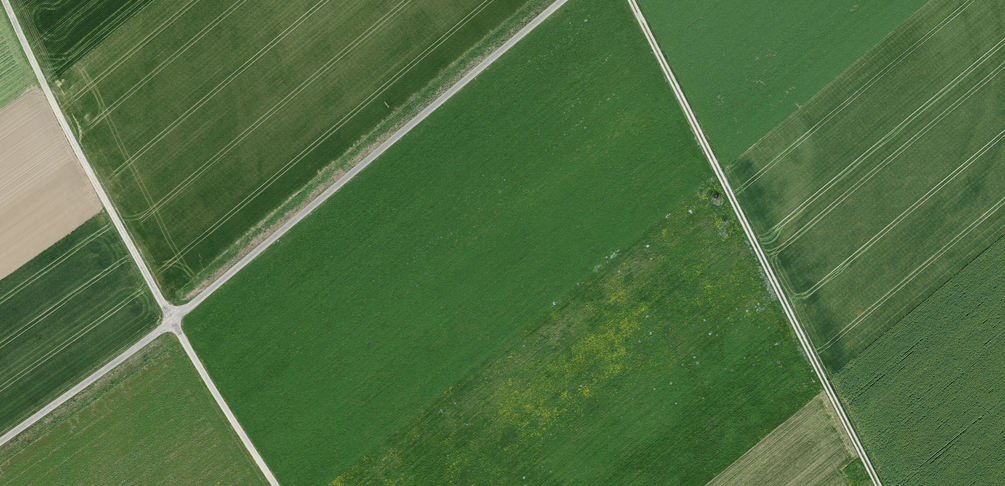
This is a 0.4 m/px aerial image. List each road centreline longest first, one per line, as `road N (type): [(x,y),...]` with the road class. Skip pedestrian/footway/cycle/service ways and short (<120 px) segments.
road 1 (track): [(878,485),(628,0)]
road 2 (unclassified): [(172,321),(561,0)]
road 3 (unclassified): [(172,321),(47,94),(6,0)]
road 4 (unclassified): [(0,439),(172,321)]
road 5 (unclassified): [(172,321),(278,485)]

